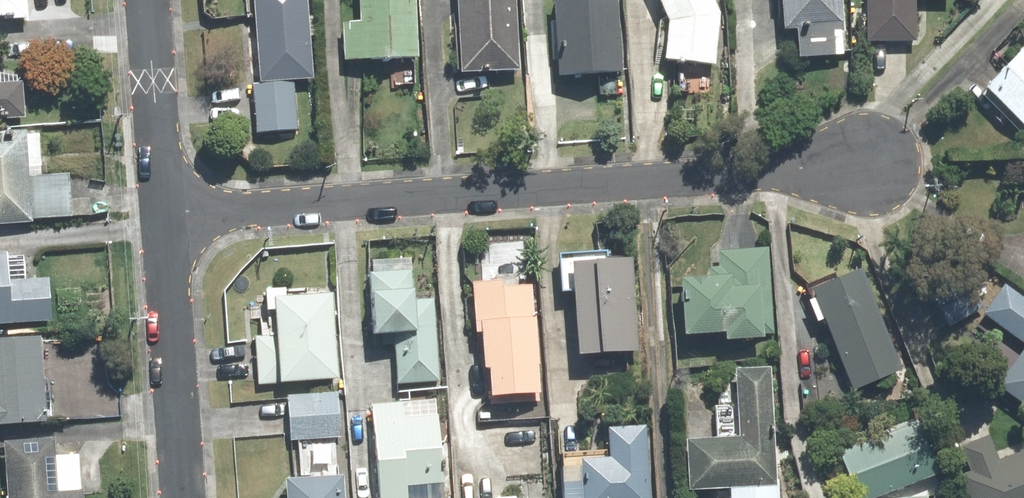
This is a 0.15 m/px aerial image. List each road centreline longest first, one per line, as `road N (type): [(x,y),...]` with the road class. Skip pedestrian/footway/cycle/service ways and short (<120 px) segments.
road 1 (residential): [(861,164),(164,218)]
road 2 (residential): [(164,218),(184,497)]
road 3 (residential): [(149,0),(164,218)]

